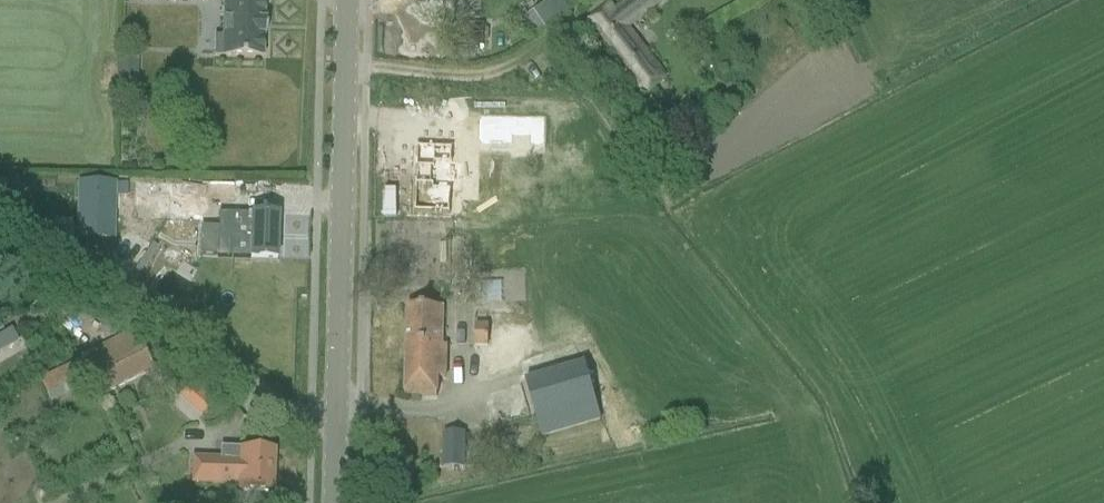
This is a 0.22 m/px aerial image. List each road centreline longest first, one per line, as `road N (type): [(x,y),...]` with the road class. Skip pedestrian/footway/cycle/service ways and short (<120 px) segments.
road 1 (tertiary): [(336,413),(345,0)]
road 2 (track): [(233,372),(0,221)]
road 3 (track): [(345,81),(474,87),(535,54)]

